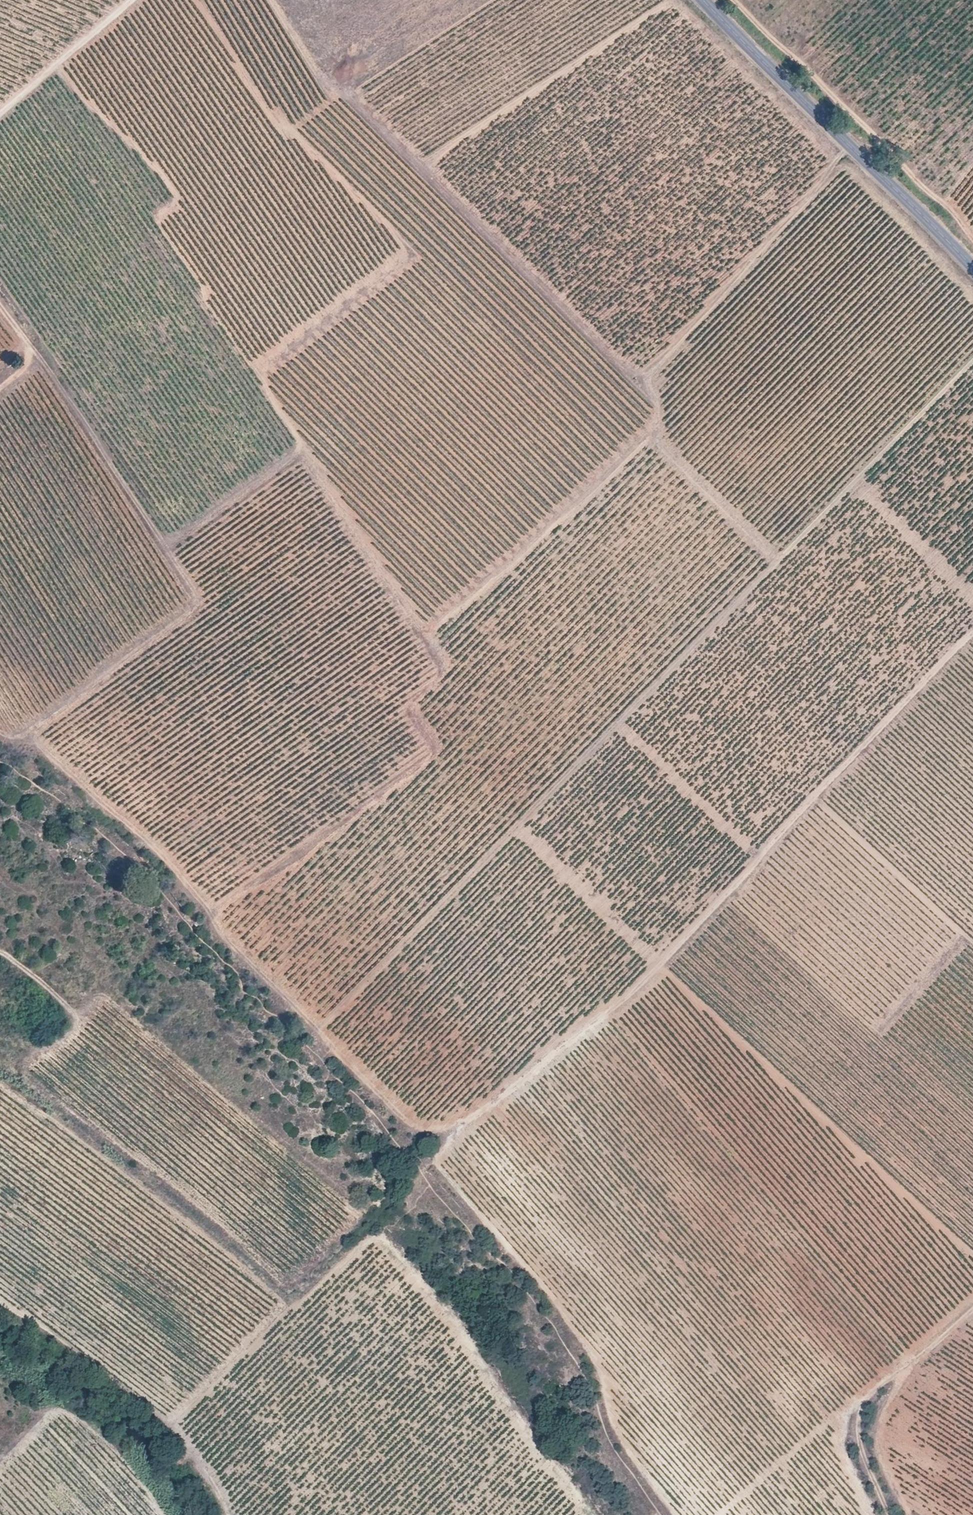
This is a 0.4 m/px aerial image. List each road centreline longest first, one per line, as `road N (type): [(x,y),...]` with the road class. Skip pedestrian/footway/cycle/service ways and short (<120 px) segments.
road 1 (tertiary): [(972,271),(704,0)]
road 2 (track): [(972,1307),(899,1365),(858,1415),(860,1445),(888,1514)]
road 3 (track): [(0,113),(132,0)]

